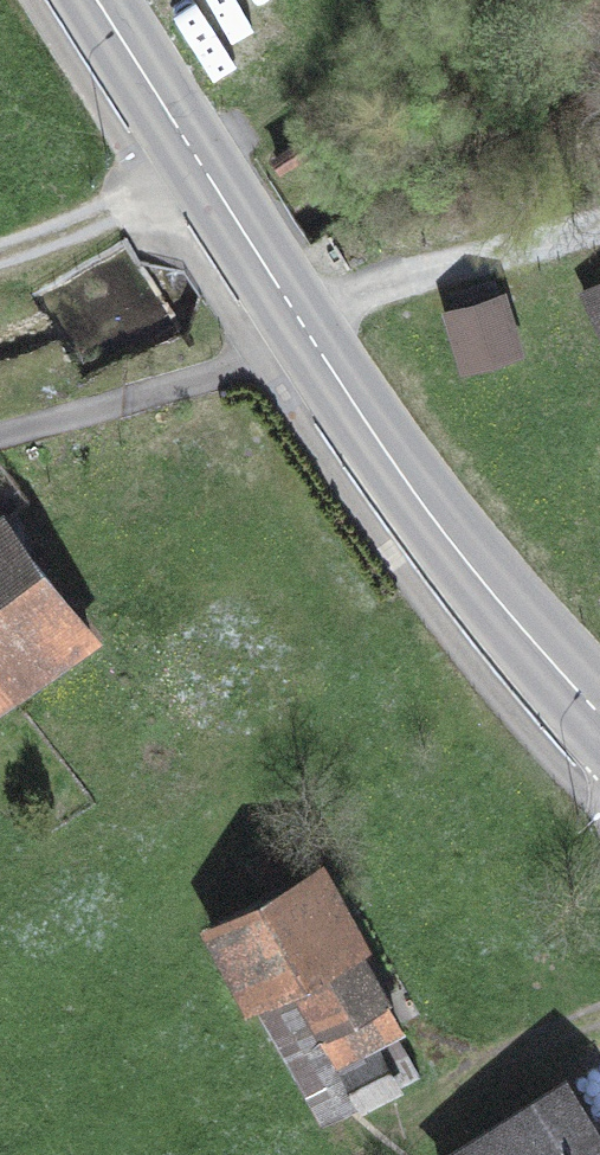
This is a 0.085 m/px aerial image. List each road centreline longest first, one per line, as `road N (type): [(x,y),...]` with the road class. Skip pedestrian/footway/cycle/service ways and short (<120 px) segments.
road 1 (secondary): [(97,0),(428,514),(599,717)]
road 2 (track): [(599,226),(304,324)]
road 3 (track): [(349,1154),(475,1066),(599,1009)]
road 4 (track): [(197,156),(265,121),(333,64),(354,0)]

